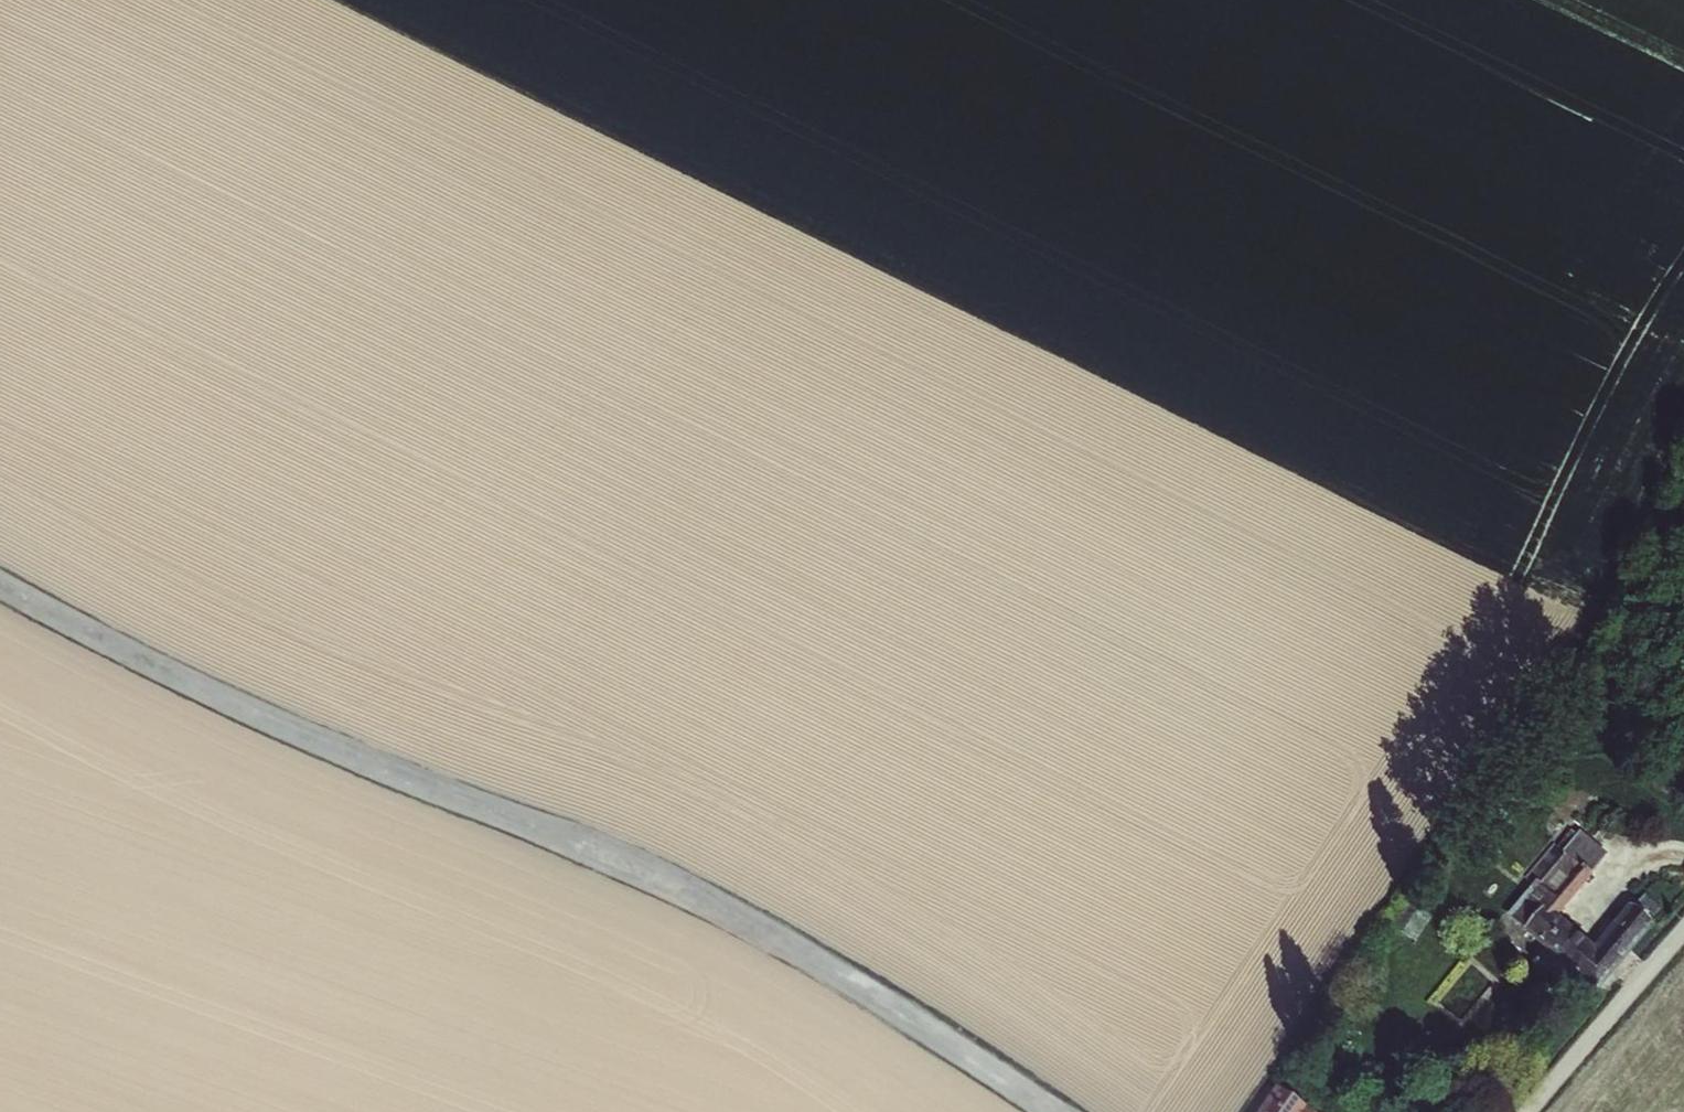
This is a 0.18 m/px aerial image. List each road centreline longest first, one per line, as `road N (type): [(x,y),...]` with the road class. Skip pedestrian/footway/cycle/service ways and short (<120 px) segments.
road 1 (track): [(0,585),(284,723),(734,915),(1051,1111)]
road 2 (residential): [(1518,1111),(1683,903)]

